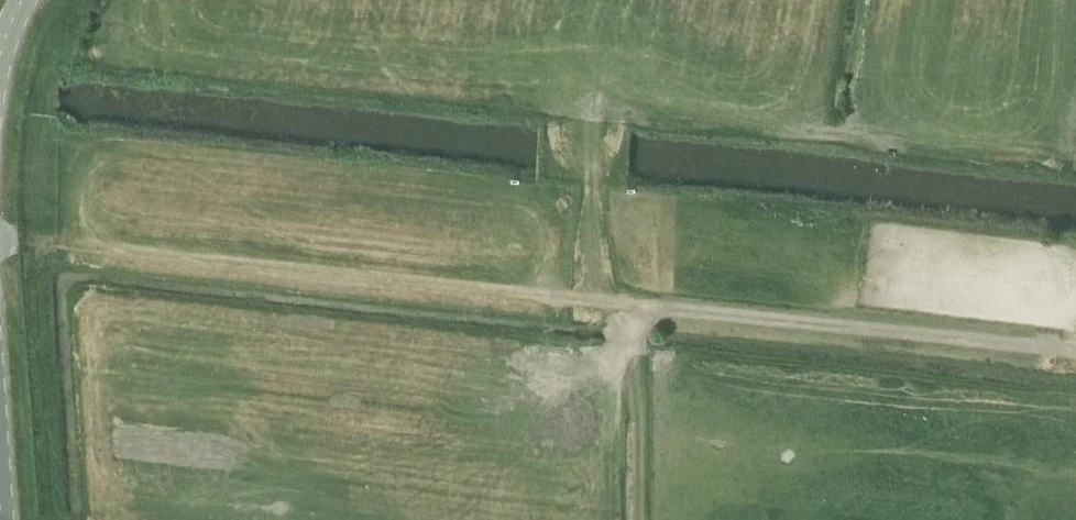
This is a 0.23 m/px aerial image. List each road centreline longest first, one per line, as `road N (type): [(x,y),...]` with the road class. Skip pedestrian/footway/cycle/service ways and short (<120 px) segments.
road 1 (track): [(584,298),(21,238)]
road 2 (track): [(1075,349),(584,298)]
road 3 (track): [(584,298),(590,97)]

